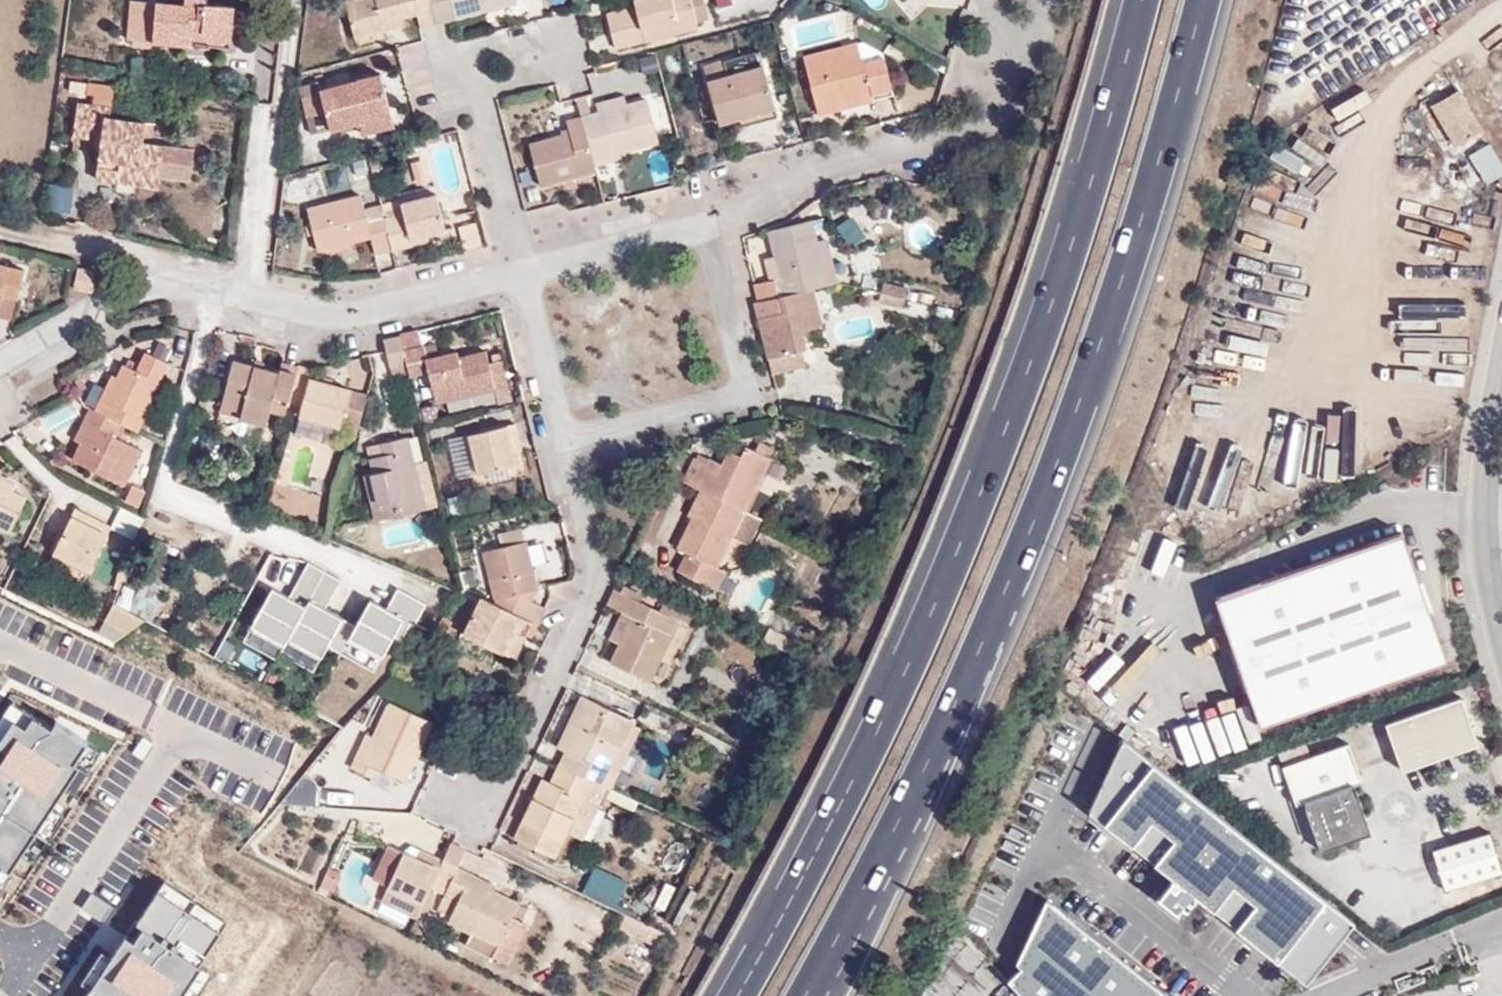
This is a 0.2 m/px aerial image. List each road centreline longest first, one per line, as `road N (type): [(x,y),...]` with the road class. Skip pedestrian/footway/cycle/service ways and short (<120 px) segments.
road 1 (motorway): [(1140,0),(1066,258),(982,492),(850,780),(732,995)]
road 2 (motorway): [(804,995),(925,772),(1037,512),(1122,273),(1202,0)]
road 3 (residential): [(562,443),(595,584),(482,823)]
road 4 (residential): [(715,221),(748,212),(823,166),(963,122),(994,74),(1011,0)]
road 5 (residential): [(562,443),(752,390),(715,221)]
road 6 (residential): [(522,275),(468,69),(556,45)]
road 7 (residential): [(256,296),(296,0)]
road 8 (residential): [(1501,636),(1483,505),(1486,427),(1501,345)]
road 9 (residential): [(256,296),(340,320),(522,275)]
road 10 (residential): [(0,368),(178,273)]
road 11 (residential): [(522,275),(715,221)]
road 12 (residential): [(240,291),(264,105)]
road 13 (residential): [(522,275),(562,443)]
road 14 (residential): [(1501,937),(1339,995)]
road 15 (residential): [(178,273),(58,239)]

